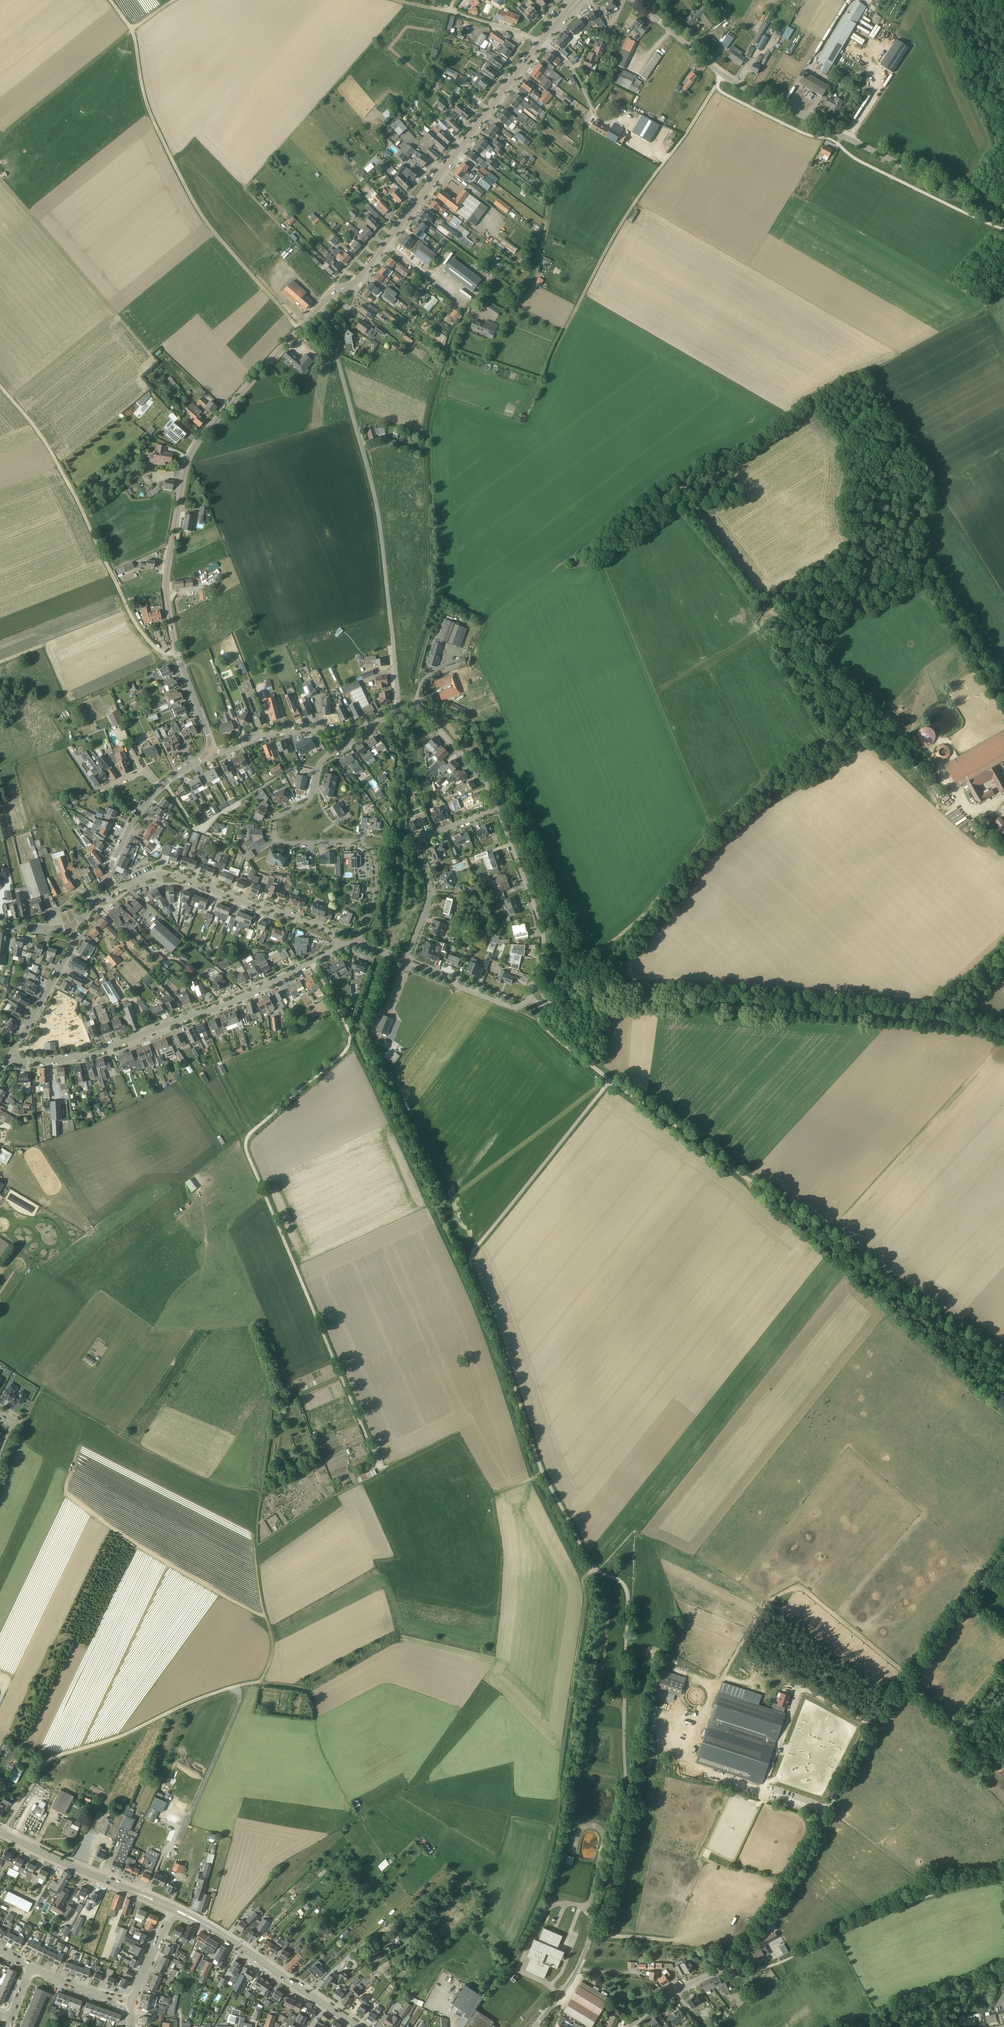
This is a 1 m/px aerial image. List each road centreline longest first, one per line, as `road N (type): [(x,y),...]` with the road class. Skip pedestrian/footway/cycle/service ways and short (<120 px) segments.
road 1 (unclassified): [(535,2026),(573,1978),(591,1939),(624,1817),(625,1599),(618,1580),(595,1571),(544,1473),(470,1264),(610,1077)]
road 2 (track): [(399,708),(432,548),(429,422),(444,353),(466,309),(487,295),(504,310),(526,285),(545,244),(543,204),(588,139),(591,111),(565,57),(540,42),(403,0)]
road 3 (unclassified): [(629,2026),(729,1962),(798,1868),(871,1726),(1003,1554)]
road 4 (track): [(315,960),(352,1041),(253,1131),(246,1150),(381,1467)]
road 5 (tertiary): [(208,754),(168,593),(184,477),(200,437),(322,302)]
road 6 (unclassified): [(1003,1035),(625,999),(540,1003)]
road 7 (track): [(483,1990),(508,1961),(549,1863),(587,1577),(595,1571)]
road 8 (track): [(1003,1360),(645,1104)]
road 9 (tertiary): [(1003,216),(736,83),(638,0)]
road 10 (unclassified): [(399,708),(373,484),(322,302)]
road 11 (track): [(301,325),(201,217),(145,101),(131,28),(110,0)]
road 12 (residential): [(9,1057),(27,1063),(95,1054),(240,999),(335,944)]
road 13 (residential): [(355,942),(373,887),(368,847),(357,839),(282,842),(272,822),(306,799),(319,760),(350,737),(352,724)]
road 14 (track): [(746,1179),(928,1351),(999,1404)]
road 15 (track): [(178,651),(145,639),(54,458),(0,386)]
road 16 (track): [(729,1962),(767,1968),(927,1896),(1003,1879)]
road 17 (tertiary): [(386,243),(540,42)]
road 18 (residential): [(335,944),(326,928),(292,912),(170,872),(120,885),(104,879)]
road 19 (residential): [(406,961),(430,895),(423,841),(498,804)]
road 20 (residential): [(529,997),(543,932),(498,804)]
road 21 (secondary): [(173,1909),(0,1831)]
road 22 (secondary): [(325,2005),(173,1909)]
road 23 (unclassified): [(863,742),(911,763),(968,810),(1003,794)]
road 24 (residential): [(208,754),(277,728),(352,724)]
road 25 (residential): [(9,1057),(69,955),(71,925)]
road 26 (residential): [(166,782),(199,828),(273,778)]
road 27 (residential): [(498,804),(438,723),(399,708)]
road 28 (residential): [(529,997),(510,1007),(406,961)]

